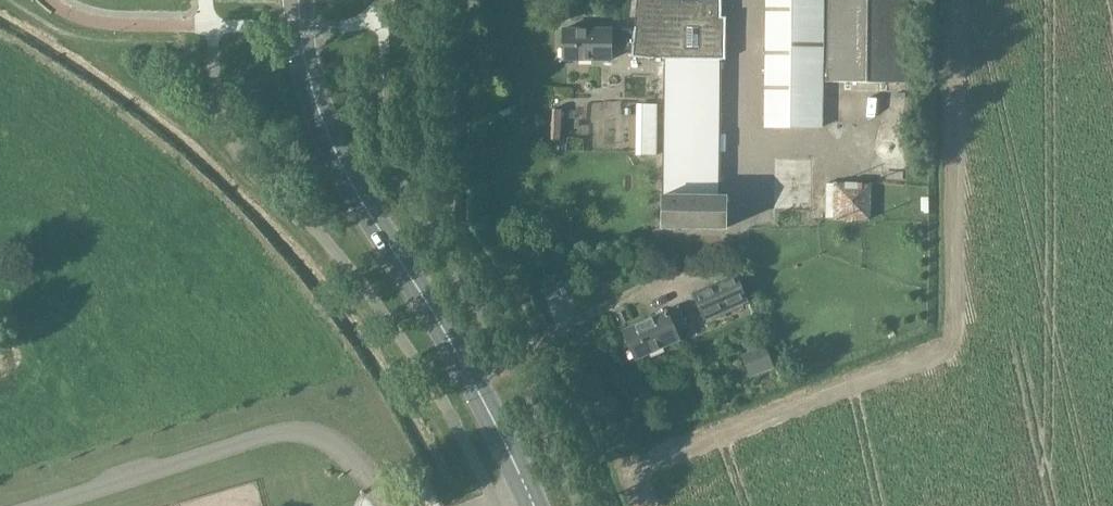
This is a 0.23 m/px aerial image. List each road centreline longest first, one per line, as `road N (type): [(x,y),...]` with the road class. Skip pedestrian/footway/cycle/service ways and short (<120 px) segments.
road 1 (secondary): [(533,505),(471,378),(340,163),(317,107),(300,26)]
road 2 (residential): [(1042,0),(1047,82),(1112,261)]
road 3 (residential): [(928,505),(1112,436)]

